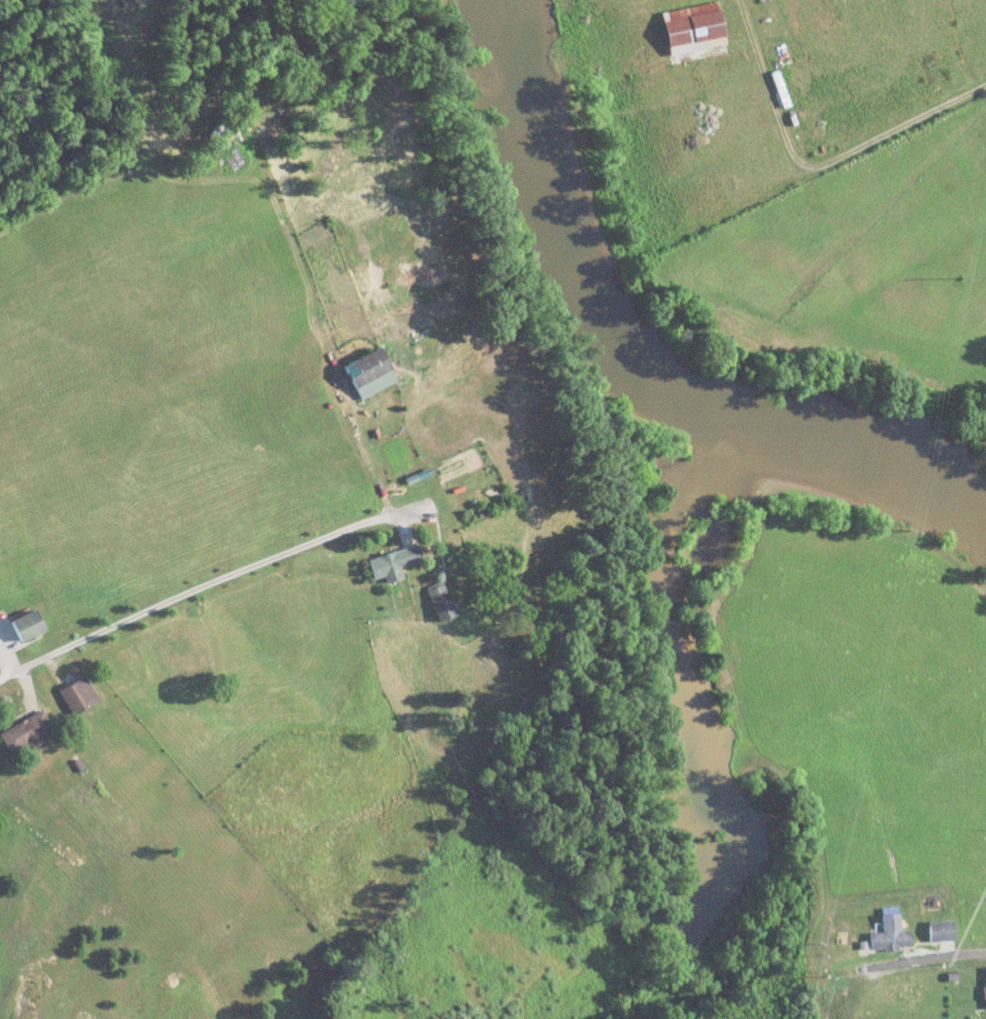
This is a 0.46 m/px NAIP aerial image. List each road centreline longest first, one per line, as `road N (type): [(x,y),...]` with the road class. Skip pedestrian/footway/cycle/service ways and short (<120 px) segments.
road 1 (residential): [(0,678),(280,552),(415,511)]
road 2 (residential): [(985,953),(866,974)]

